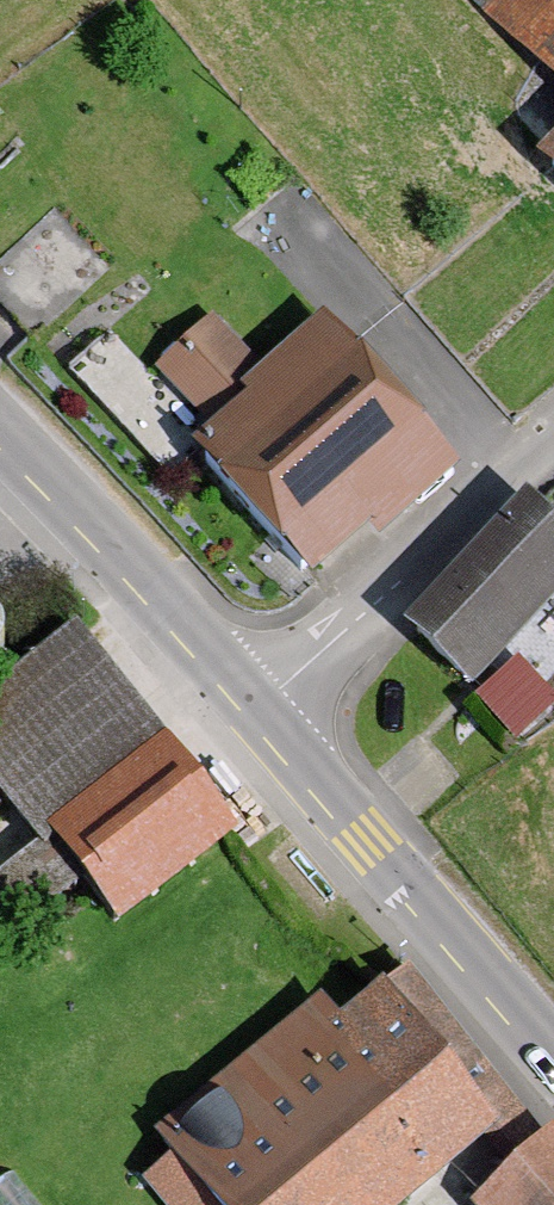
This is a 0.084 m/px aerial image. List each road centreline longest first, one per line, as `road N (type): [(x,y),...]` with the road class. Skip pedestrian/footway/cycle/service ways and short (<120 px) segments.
road 1 (tertiary): [(259,708),(553,1060)]
road 2 (residential): [(553,441),(259,708)]
road 3 (tertiary): [(0,435),(259,708)]

